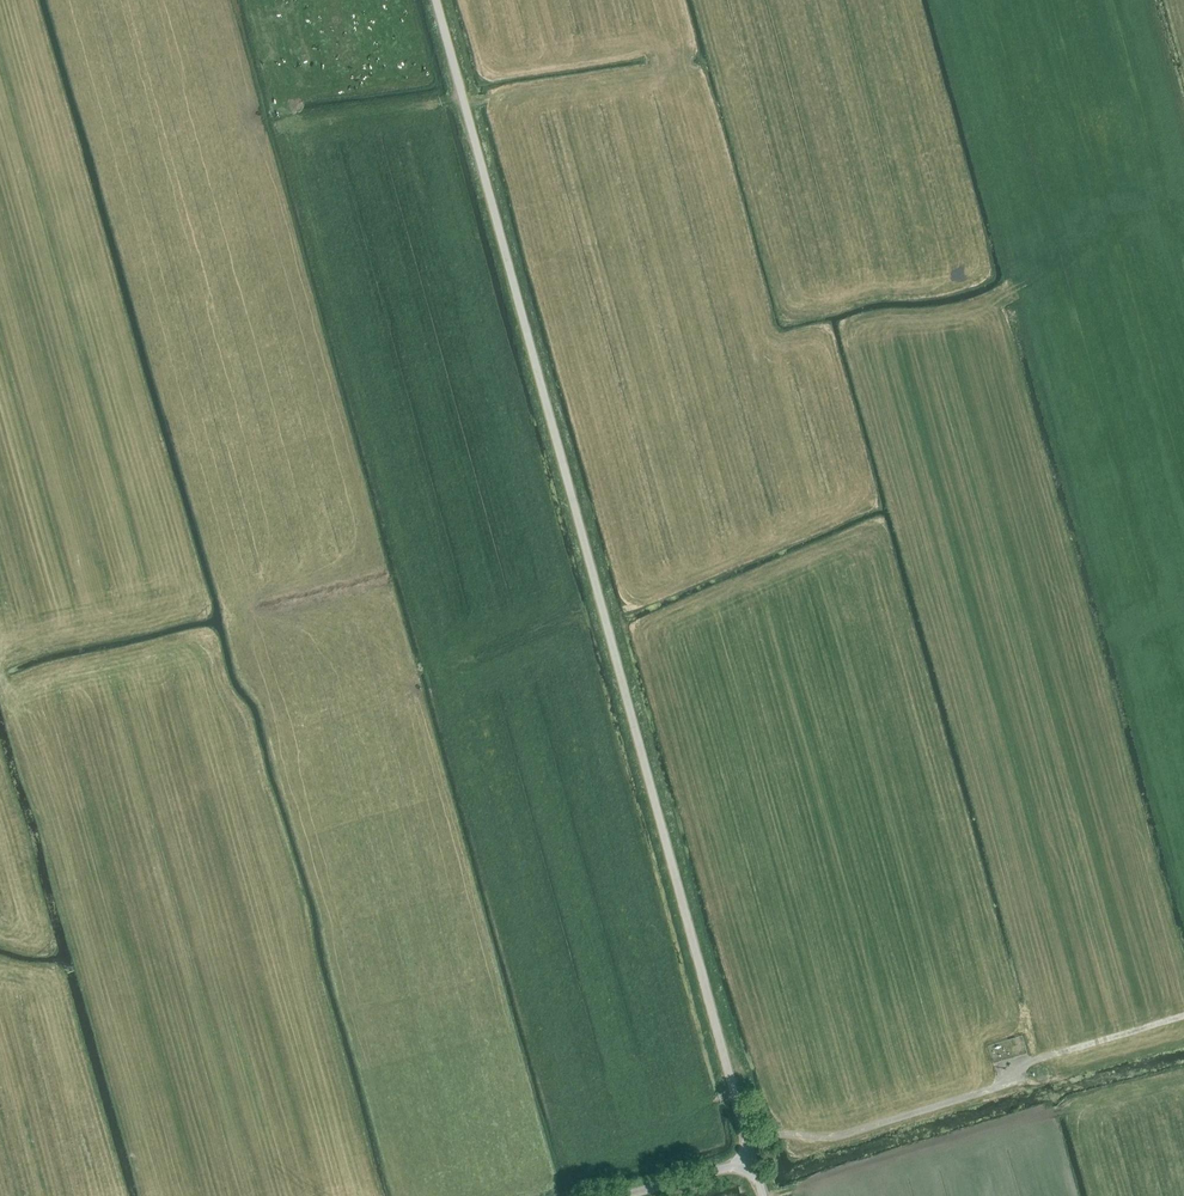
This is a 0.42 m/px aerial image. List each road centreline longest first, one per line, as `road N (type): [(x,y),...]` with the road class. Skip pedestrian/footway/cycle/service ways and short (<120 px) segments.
road 1 (unclassified): [(740,1165),(747,1139),(436,0)]
road 2 (unclassified): [(622,1195),(740,1165)]

